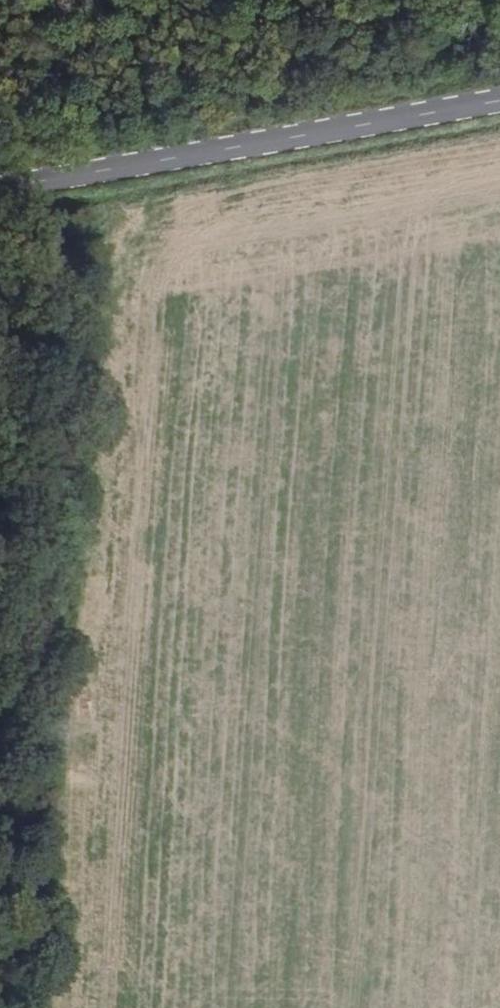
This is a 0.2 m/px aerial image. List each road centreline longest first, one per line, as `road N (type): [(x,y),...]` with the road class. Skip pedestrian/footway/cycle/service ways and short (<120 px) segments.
road 1 (secondary): [(0,187),(499,100)]

